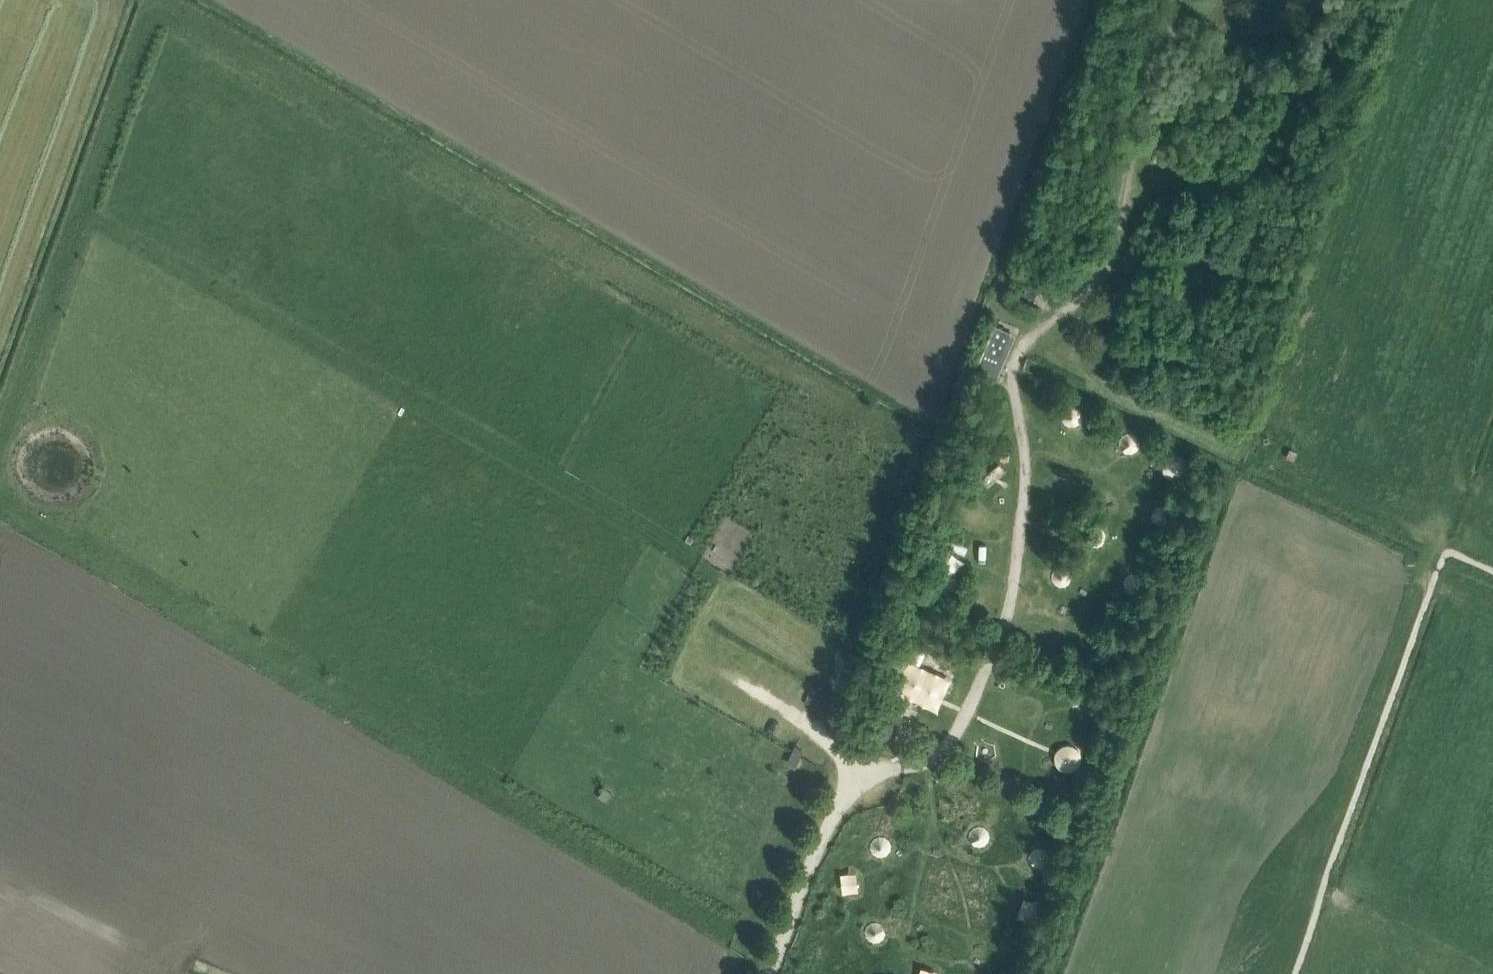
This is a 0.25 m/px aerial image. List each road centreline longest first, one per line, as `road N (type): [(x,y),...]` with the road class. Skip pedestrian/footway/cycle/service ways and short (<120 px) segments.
road 1 (track): [(770,973),(839,805),(858,779),(926,763)]

